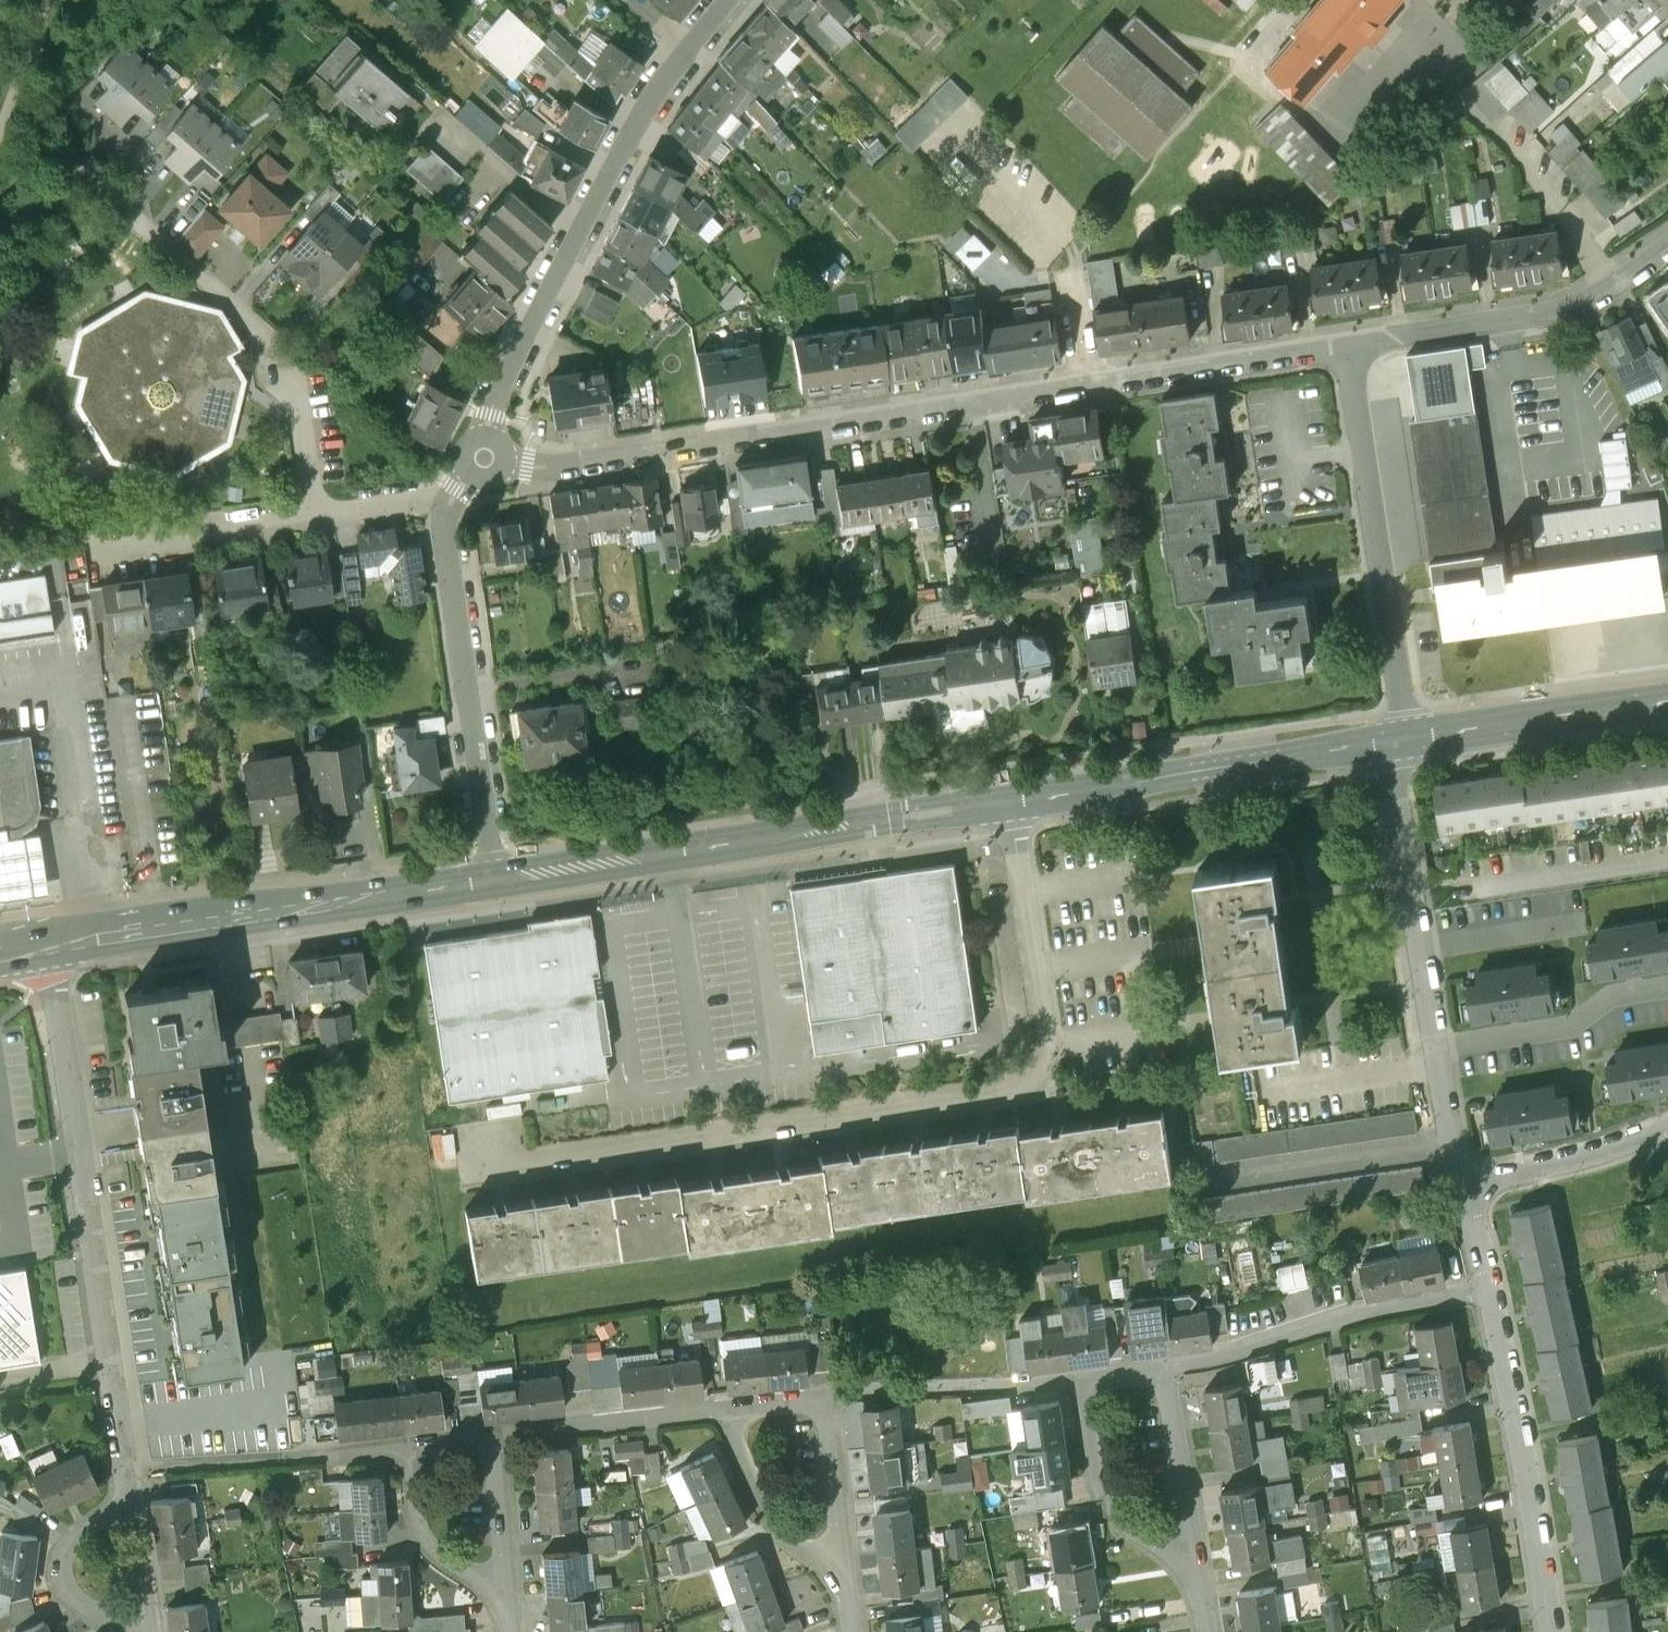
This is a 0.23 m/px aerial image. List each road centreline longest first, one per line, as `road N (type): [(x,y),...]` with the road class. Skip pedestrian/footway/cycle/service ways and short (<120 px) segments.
road 1 (residential): [(483,458),(525,468),(1342,343)]
road 2 (residential): [(1009,800),(1046,1040),(1038,1074),(994,1095),(475,1170)]
road 3 (residential): [(125,1489),(47,940)]
road 4 (secondary): [(496,878),(1009,800)]
road 5 (residential): [(483,458),(489,415),(643,108),(693,44)]
road 6 (secondary): [(47,940),(496,878)]
road 7 (residential): [(313,510),(291,371),(272,339),(68,155)]
road 8 (residential): [(1342,343),(1402,739)]
road 9 (secondary): [(1009,800),(1395,740)]
road 10 (residential): [(496,878),(449,503)]
road 11 (residential): [(1550,1631),(1492,1286)]
road 12 (residential): [(1342,343),(1569,315),(1609,301),(1667,258)]
road 13 (residential): [(1164,1371),(1492,1286)]
road 14 (residential): [(1436,1048),(1395,740)]
road 15 (residential): [(499,1436),(410,1447),(425,1538),(514,1609)]
road 16 (secondary): [(1402,739),(1667,700)]
road 17 (residential): [(1667,986),(1612,995),(1568,1026),(1436,1048)]
road 18 (residential): [(1195,1551),(1126,1526),(1107,1500),(1081,1381)]
road 19 (residential): [(98,546),(313,510)]
road 20 (residential): [(731,1408),(759,1495),(784,1533),(848,1579)]
road 21 (residential): [(1465,1180),(1667,1124)]
road 22 (residential): [(114,1631),(61,1585),(59,1563),(70,1538),(117,1505),(125,1489)]
road 23 (residential): [(848,1579),(822,1398)]
road 24 (residential): [(1195,1551),(1164,1371)]
road 25 (residential): [(514,1609),(499,1436)]
road 26 (residential): [(151,1631),(125,1489)]
road 27 (residential): [(313,510),(426,491),(449,503)]
road 28 (residential): [(1465,1180),(1436,1048)]
road 29 (residential): [(622,1421),(499,1436)]

